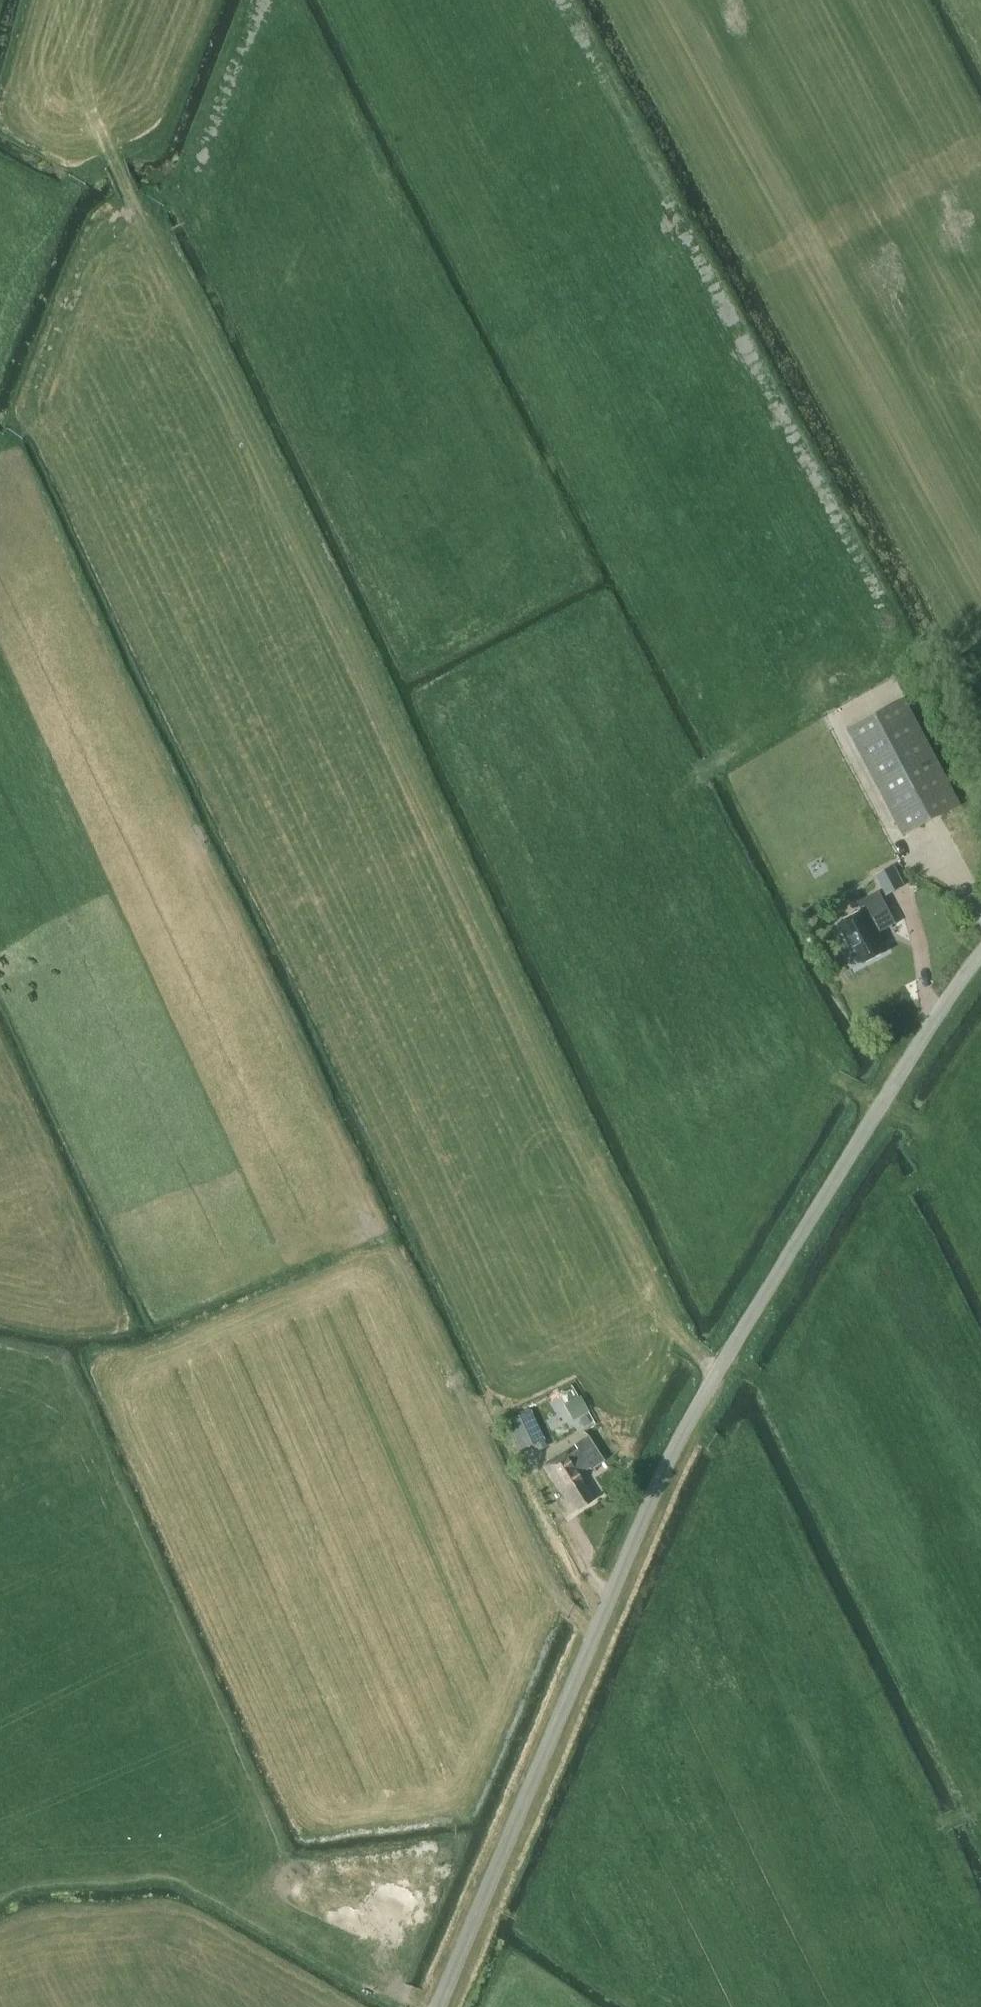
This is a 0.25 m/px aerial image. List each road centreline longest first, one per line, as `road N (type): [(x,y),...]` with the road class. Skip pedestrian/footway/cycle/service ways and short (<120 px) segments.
road 1 (unclassified): [(436,2006),(685,1430),(920,1039),(980,953)]

